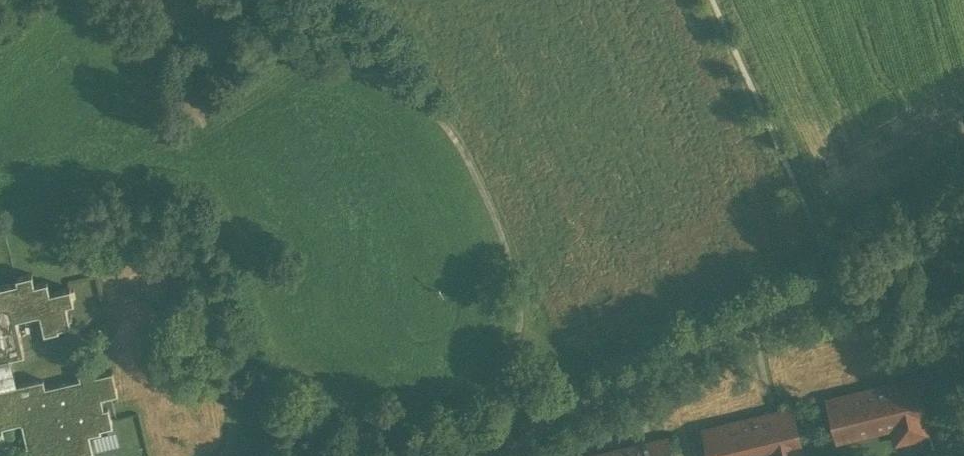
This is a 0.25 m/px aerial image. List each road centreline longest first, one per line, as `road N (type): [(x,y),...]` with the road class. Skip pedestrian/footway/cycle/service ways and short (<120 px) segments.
road 1 (residential): [(963,398),(922,340),(887,310),(838,293),(808,293),(485,455)]
road 2 (track): [(714,0),(834,265),(838,293)]

